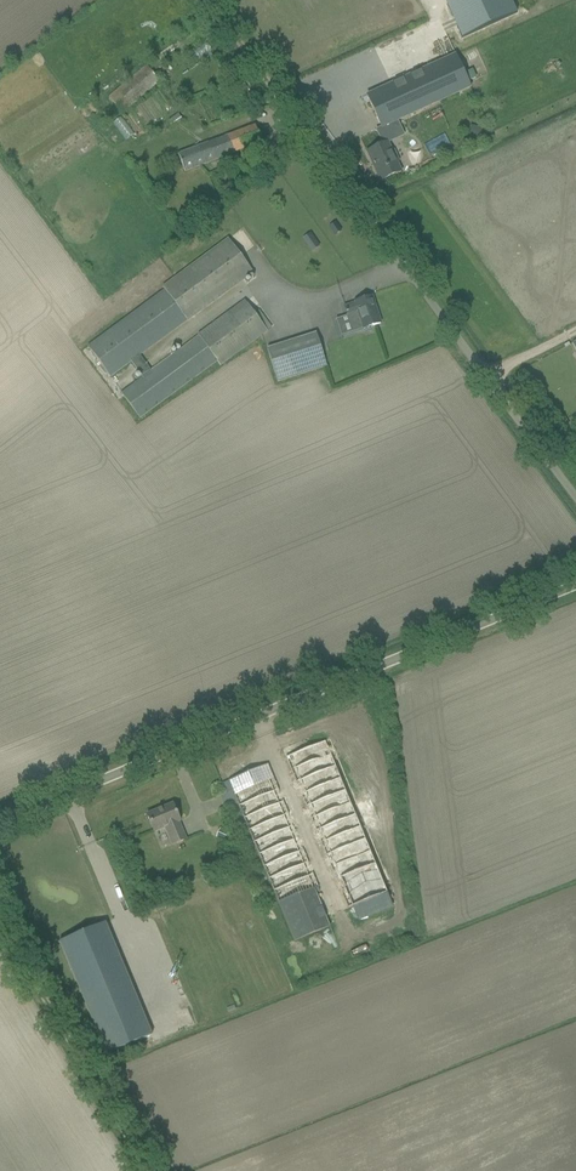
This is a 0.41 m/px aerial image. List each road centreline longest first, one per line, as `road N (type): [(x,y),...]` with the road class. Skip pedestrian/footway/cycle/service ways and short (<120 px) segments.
road 1 (unclassified): [(0,821),(575,584)]
road 2 (unclassified): [(575,497),(298,122)]
road 3 (track): [(150,1170),(0,918)]
road 4 (track): [(298,122),(207,0)]

